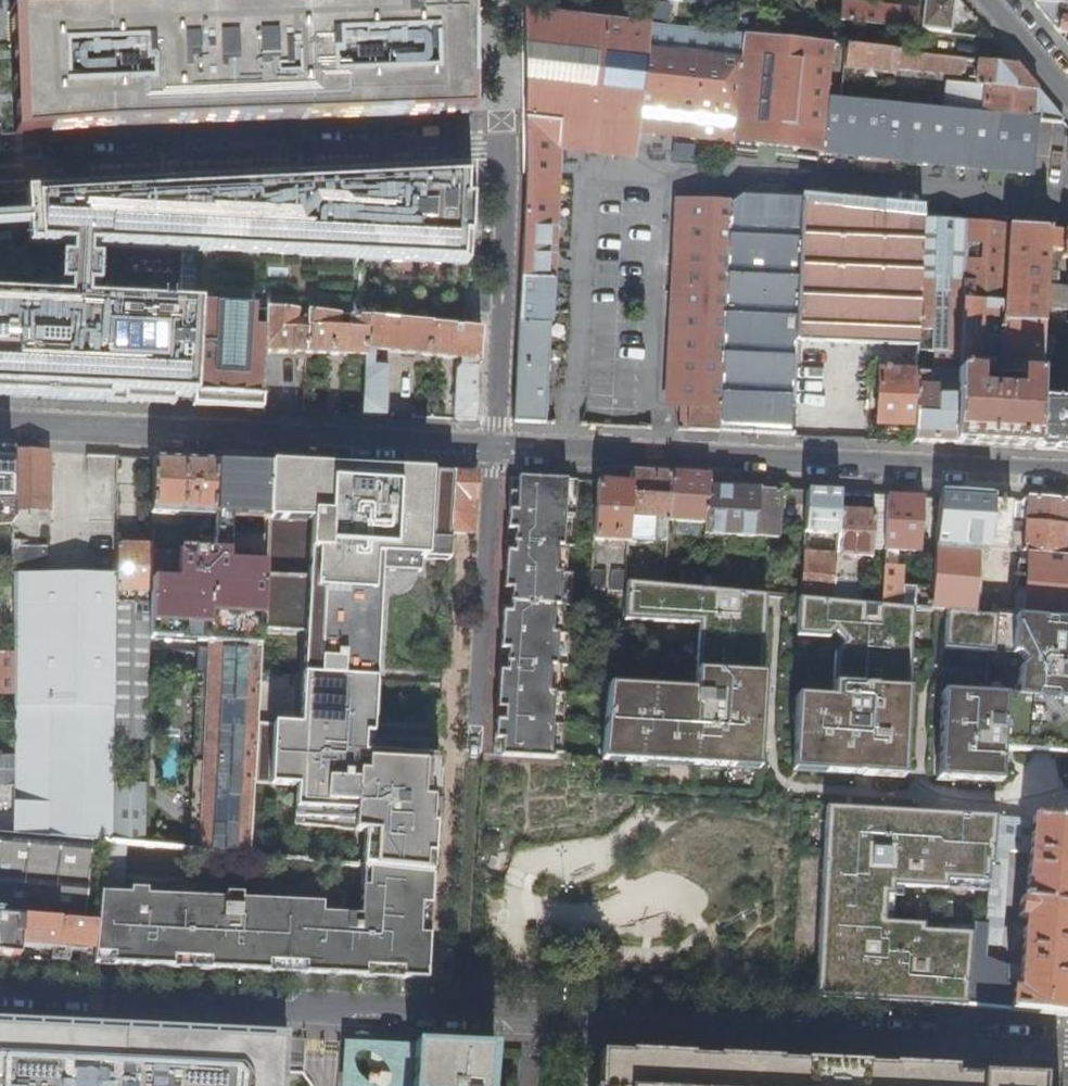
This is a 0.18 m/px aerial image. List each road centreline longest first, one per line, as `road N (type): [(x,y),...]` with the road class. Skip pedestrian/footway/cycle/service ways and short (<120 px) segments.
road 1 (residential): [(0,992),(1067,1052)]
road 2 (residential): [(0,173),(503,149),(492,446)]
road 3 (residential): [(1067,476),(492,446)]
road 4 (residential): [(492,446),(0,429)]
road 5 (residential): [(492,446),(473,740)]
road 6 (unclassified): [(985,0),(1067,93)]

